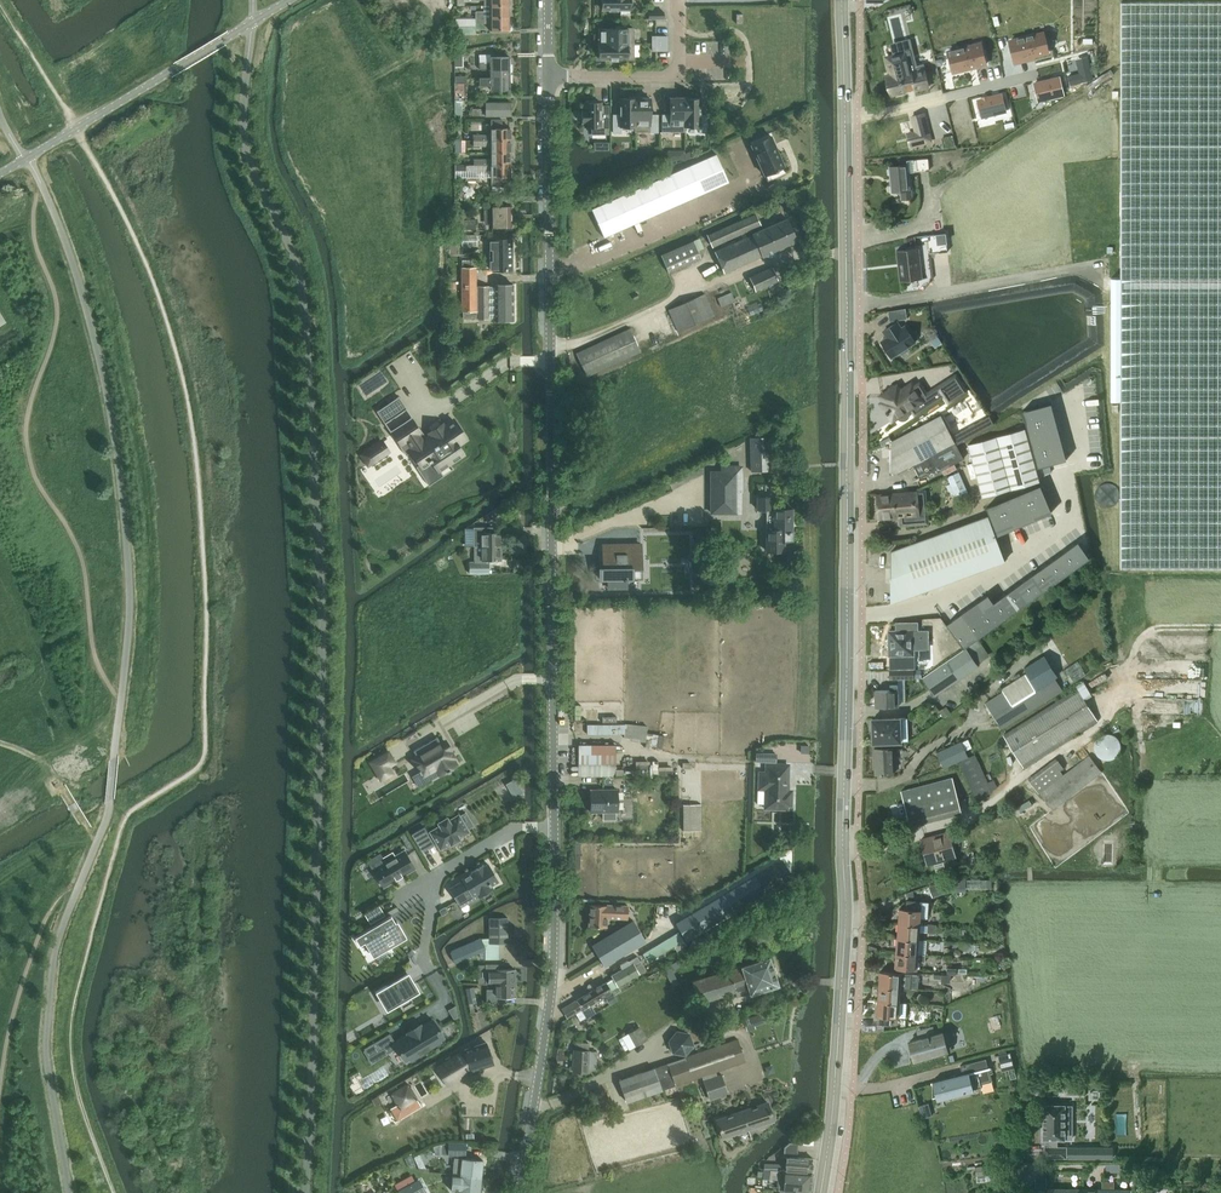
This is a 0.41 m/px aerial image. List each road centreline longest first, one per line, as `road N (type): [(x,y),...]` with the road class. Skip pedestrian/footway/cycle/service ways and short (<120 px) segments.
road 1 (tertiary): [(844,116),(845,916),(821,1192)]
road 2 (residential): [(554,826),(550,77)]
road 3 (residential): [(518,1192),(550,1001),(554,826)]
road 4 (unclassified): [(0,173),(289,0)]
road 5 (residential): [(550,77),(679,75),(677,0)]
road 6 (residential): [(1037,73),(844,116)]
road 7 (residential): [(432,880),(514,828),(554,826)]

